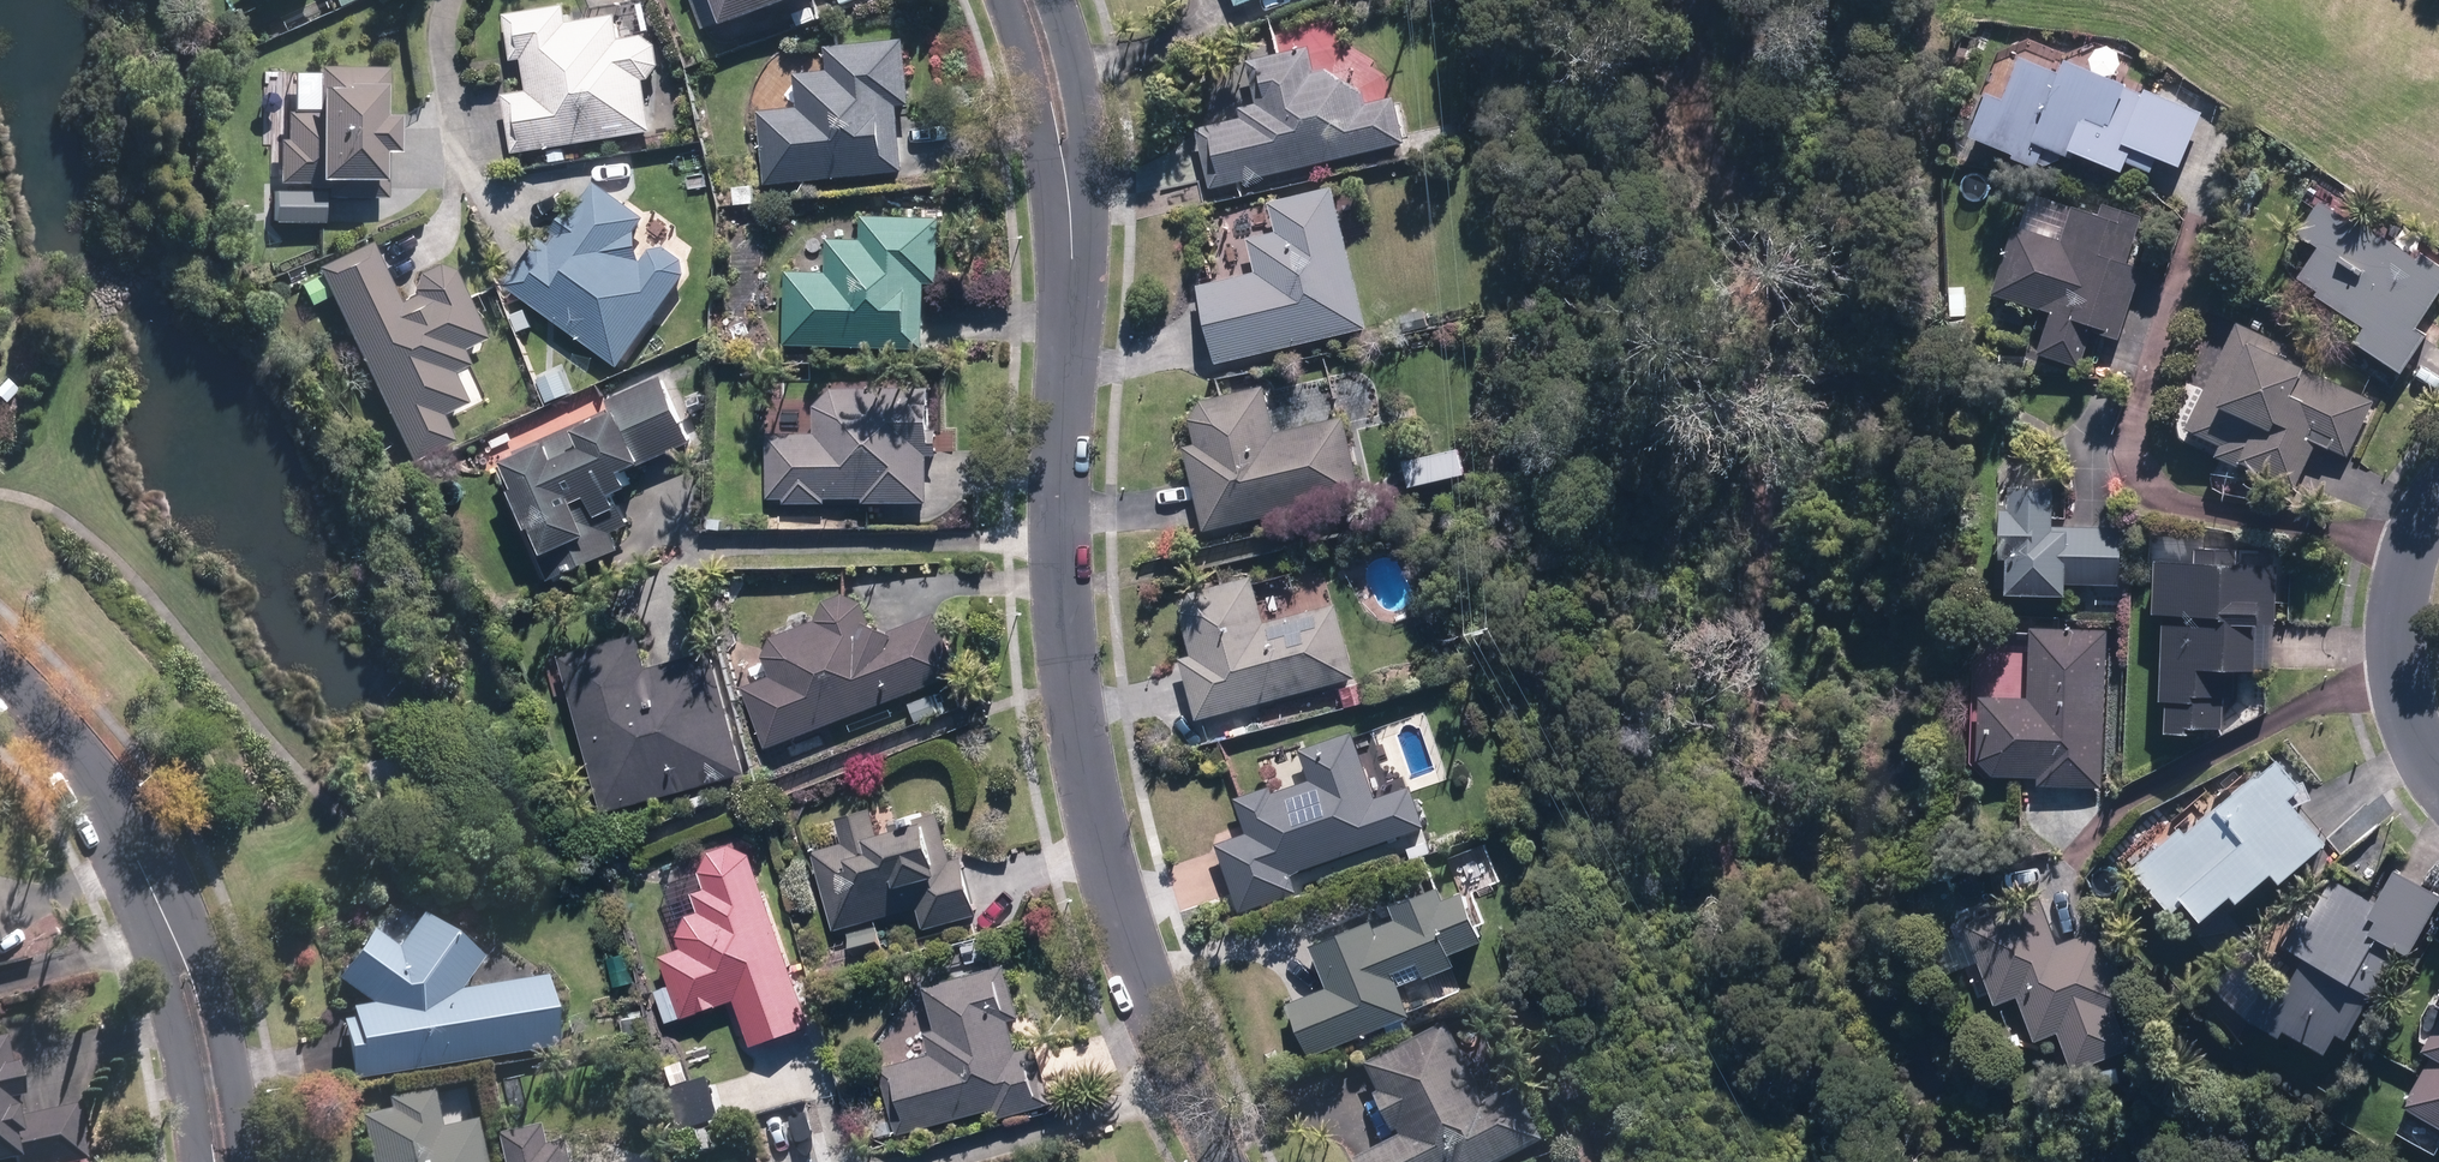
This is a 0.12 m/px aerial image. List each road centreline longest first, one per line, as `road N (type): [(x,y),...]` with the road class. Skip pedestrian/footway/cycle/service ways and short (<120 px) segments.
road 1 (residential): [(1216,1161),(1124,923),(1068,690),(1058,592),(1072,213),(1053,50),(1034,0)]
road 2 (residential): [(0,688),(105,805),(192,983),(220,1161)]
road 3 (residential): [(2438,777),(2403,699),(2399,646),(2403,578),(2438,508)]

